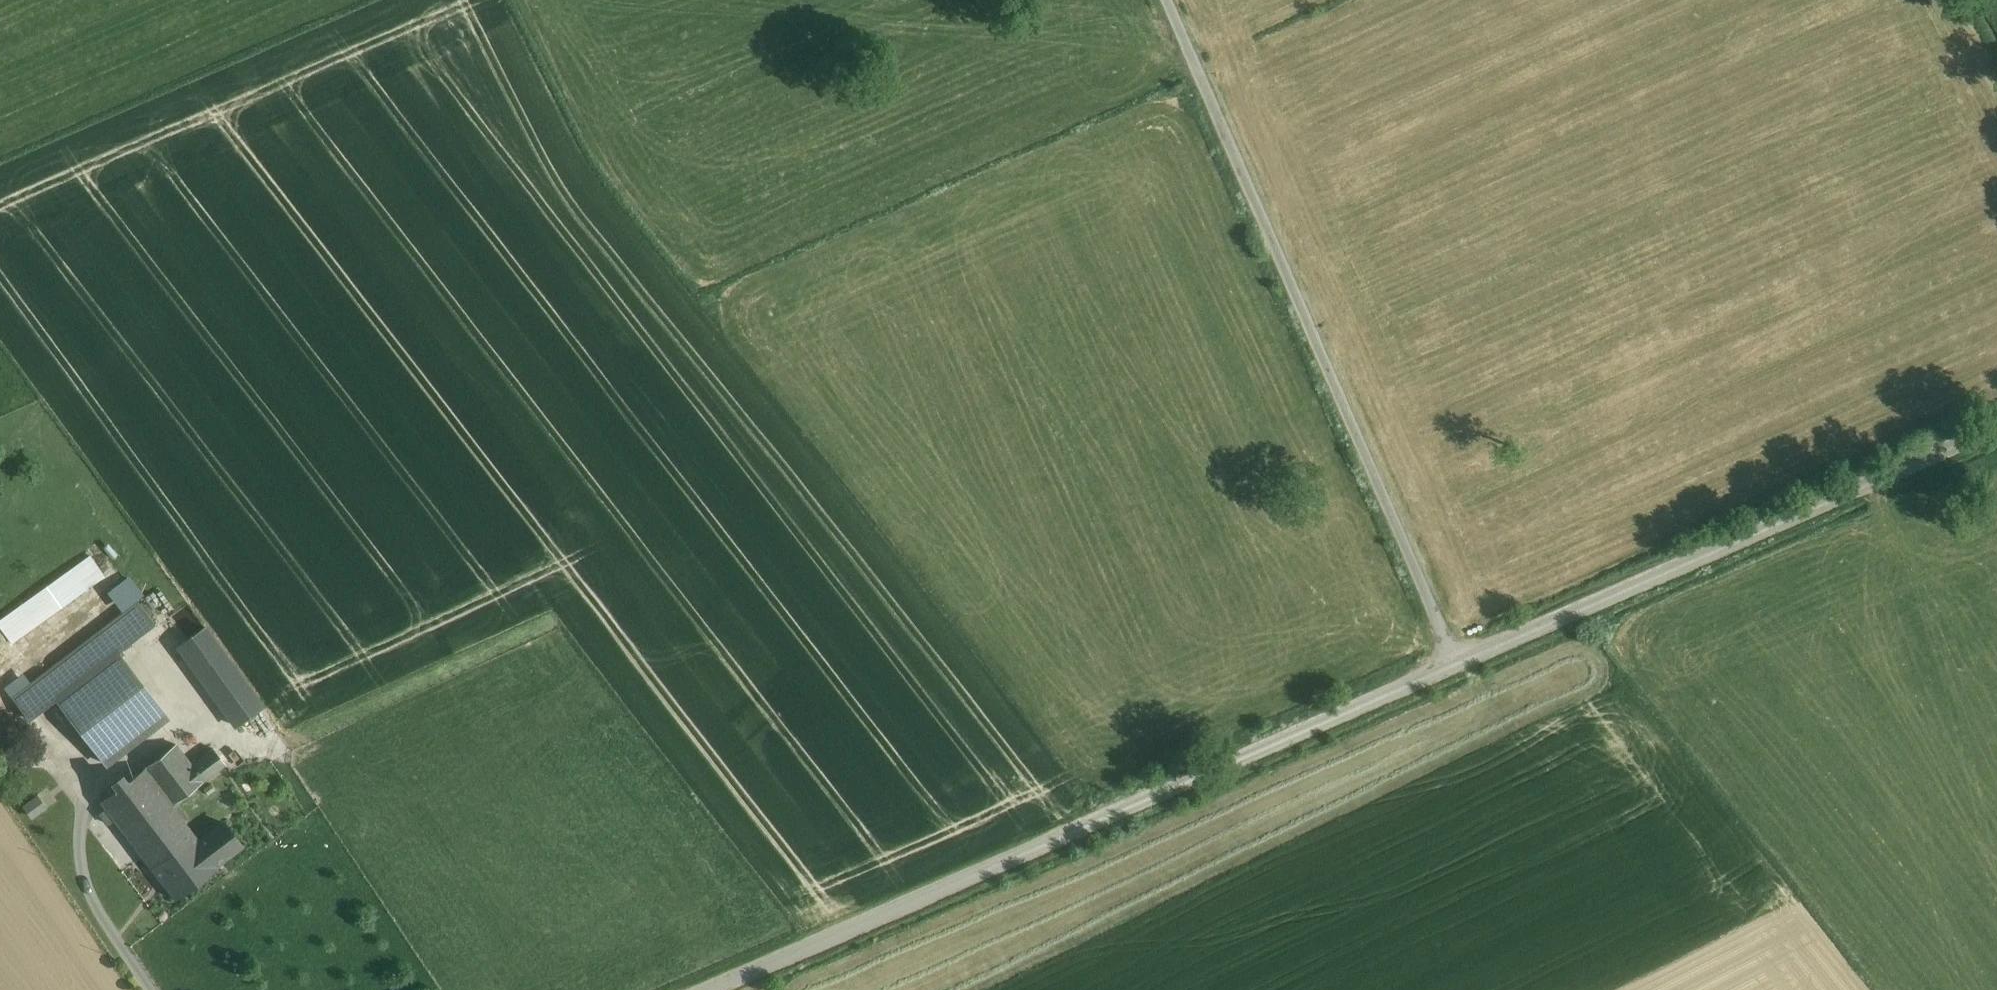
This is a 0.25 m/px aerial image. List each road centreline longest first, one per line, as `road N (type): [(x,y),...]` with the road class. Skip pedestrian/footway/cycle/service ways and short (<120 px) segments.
road 1 (unclassified): [(713,989),(1459,665)]
road 2 (unclassified): [(1171,0),(1459,665)]
road 3 (unclassified): [(1459,665),(1996,431)]

